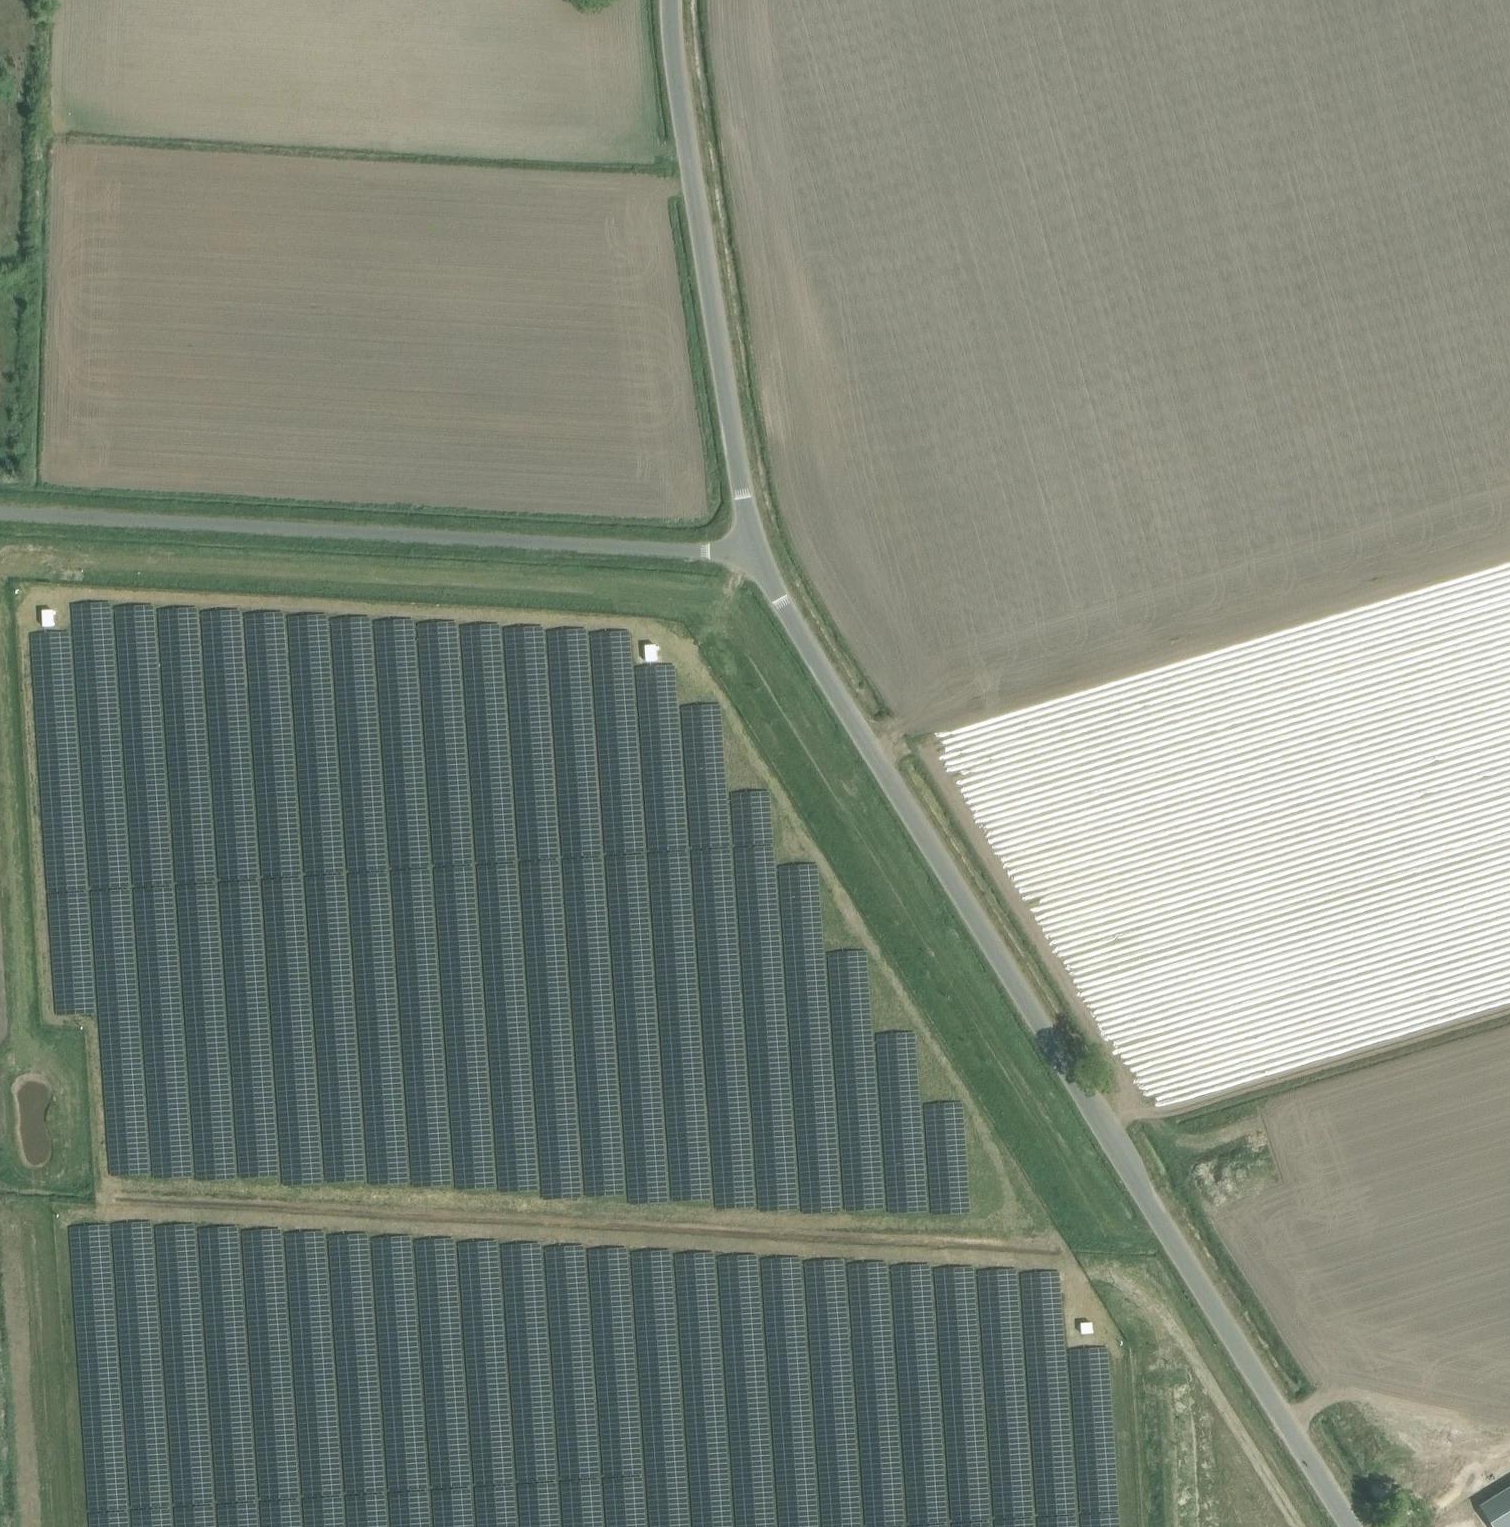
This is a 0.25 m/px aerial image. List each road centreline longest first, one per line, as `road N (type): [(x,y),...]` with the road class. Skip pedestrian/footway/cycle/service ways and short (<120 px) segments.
road 1 (unclassified): [(1350,1526),(755,546)]
road 2 (unclassified): [(755,546),(726,552),(0,512)]
road 3 (unclassified): [(755,546),(672,0)]

